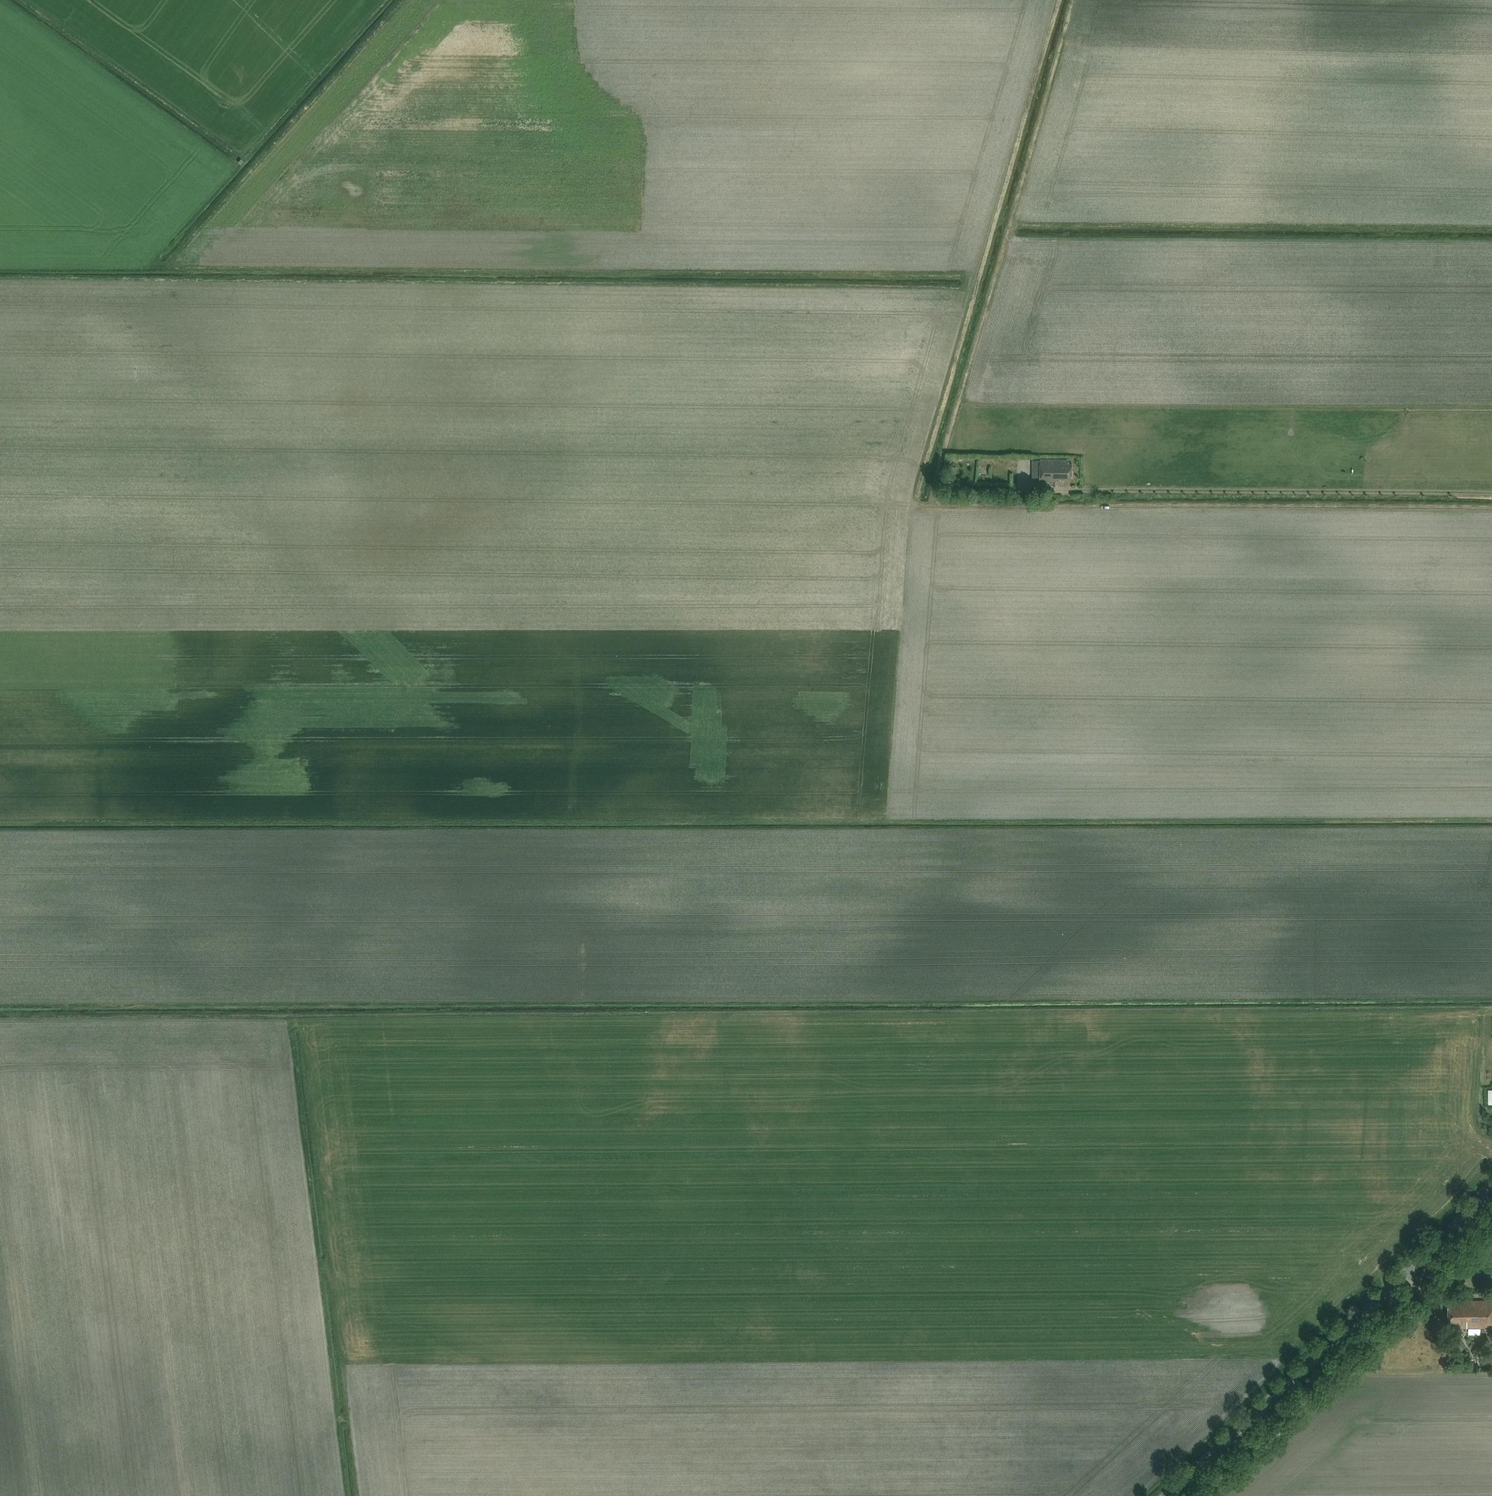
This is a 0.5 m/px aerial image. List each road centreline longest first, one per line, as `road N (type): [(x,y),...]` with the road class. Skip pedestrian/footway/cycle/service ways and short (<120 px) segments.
road 1 (tertiary): [(1170,1495),(1491,1187)]
road 2 (track): [(1491,494),(1054,489)]

